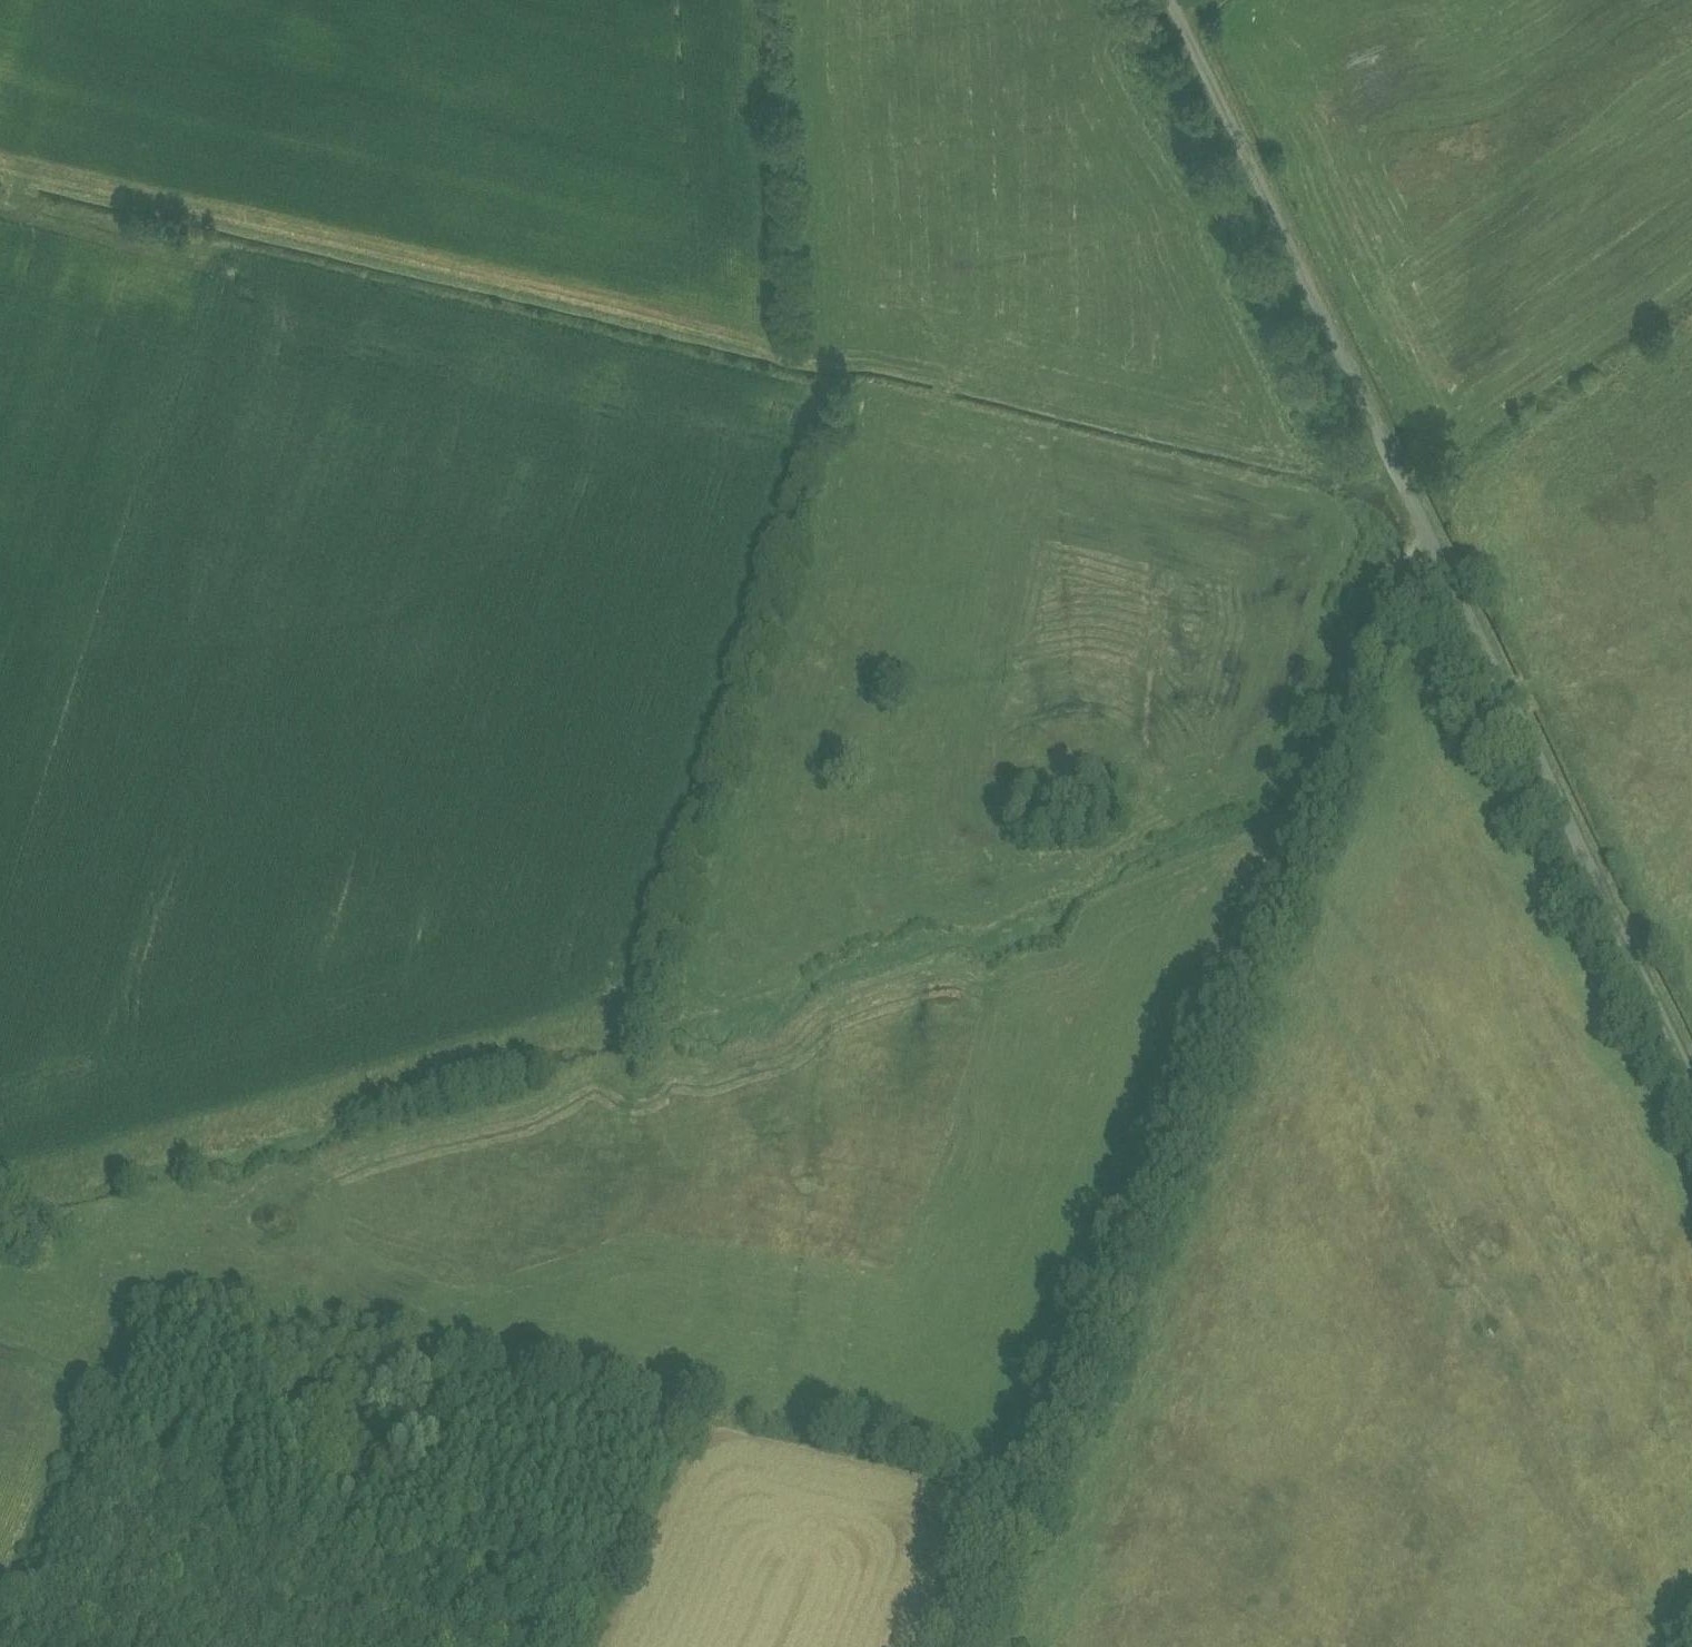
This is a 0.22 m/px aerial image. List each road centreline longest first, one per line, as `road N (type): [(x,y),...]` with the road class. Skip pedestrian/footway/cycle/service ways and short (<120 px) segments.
road 1 (track): [(1433,535),(1401,567),(952,1646)]
road 2 (track): [(1691,1073),(1173,0)]
road 3 (track): [(0,205),(211,255)]

